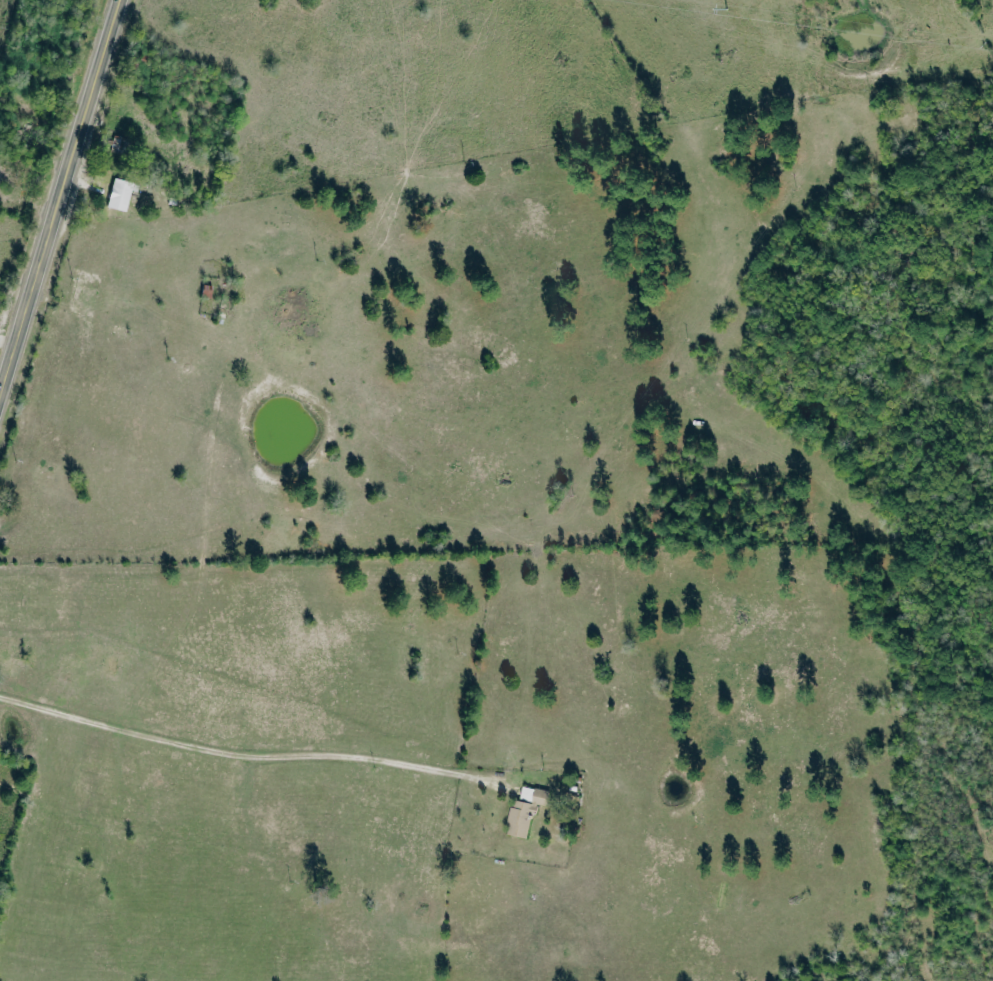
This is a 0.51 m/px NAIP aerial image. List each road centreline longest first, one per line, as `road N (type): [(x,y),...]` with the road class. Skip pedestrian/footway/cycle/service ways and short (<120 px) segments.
road 1 (primary): [(0,397),(120,0)]

